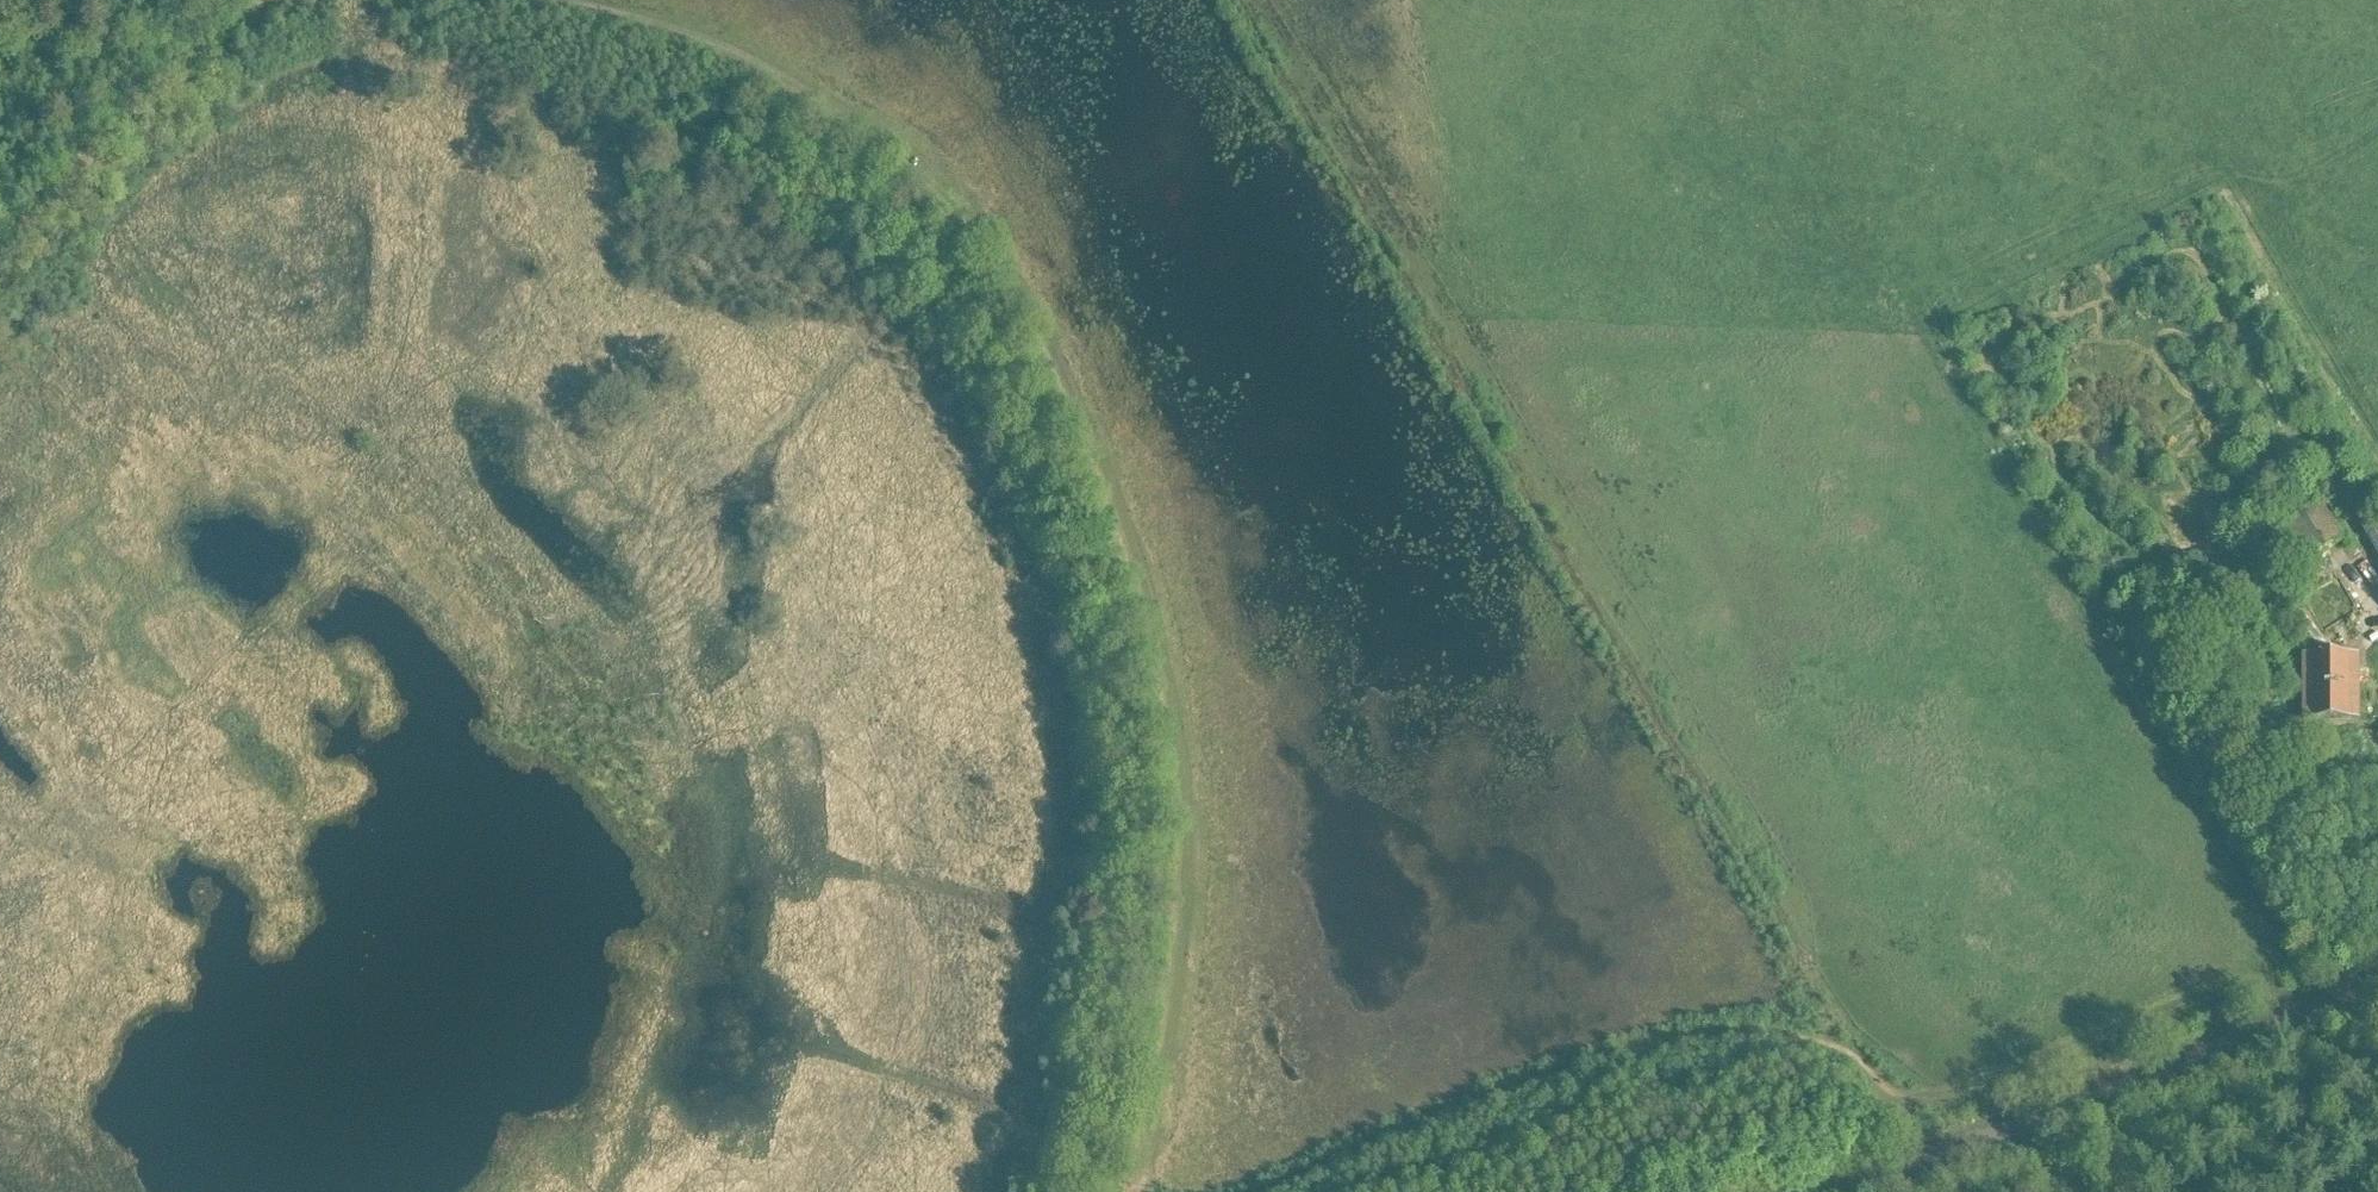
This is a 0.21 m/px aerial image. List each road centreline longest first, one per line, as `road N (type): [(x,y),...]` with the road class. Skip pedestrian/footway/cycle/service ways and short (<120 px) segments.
road 1 (unclassified): [(1835,1191),(2331,1007),(2377,980)]
road 2 (track): [(2331,1007),(2243,985),(1952,1108),(1902,1098),(1855,1058)]
road 3 (track): [(1855,1058),(1891,1100),(1915,1162)]

